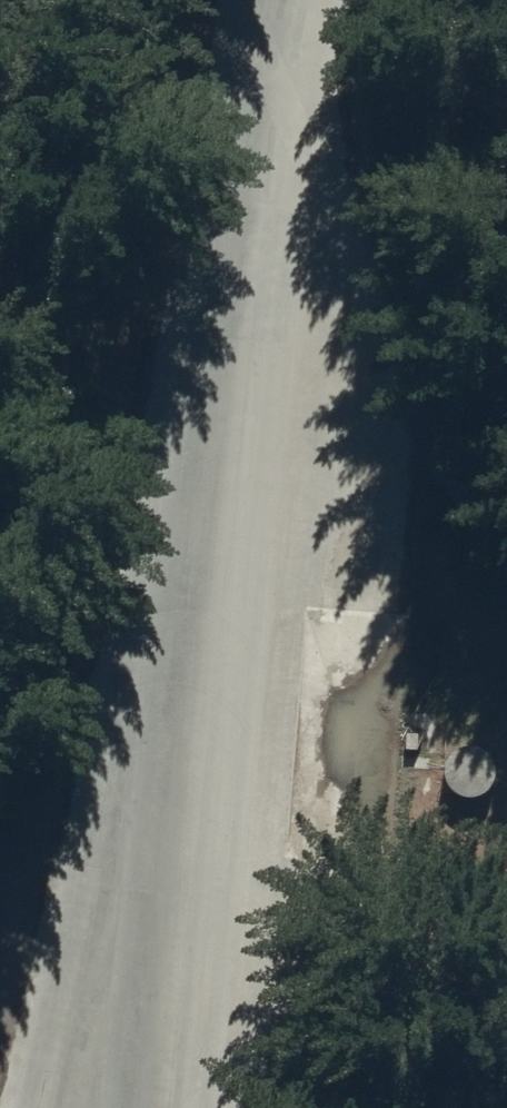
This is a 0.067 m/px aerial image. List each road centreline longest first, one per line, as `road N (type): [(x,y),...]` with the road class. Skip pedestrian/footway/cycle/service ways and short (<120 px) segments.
road 1 (track): [(265,0),(506,560)]
road 2 (unclassified): [(222,594),(267,0)]
road 3 (unclassified): [(222,594),(50,1107)]
road 4 (unclassified): [(180,1107),(222,594)]

